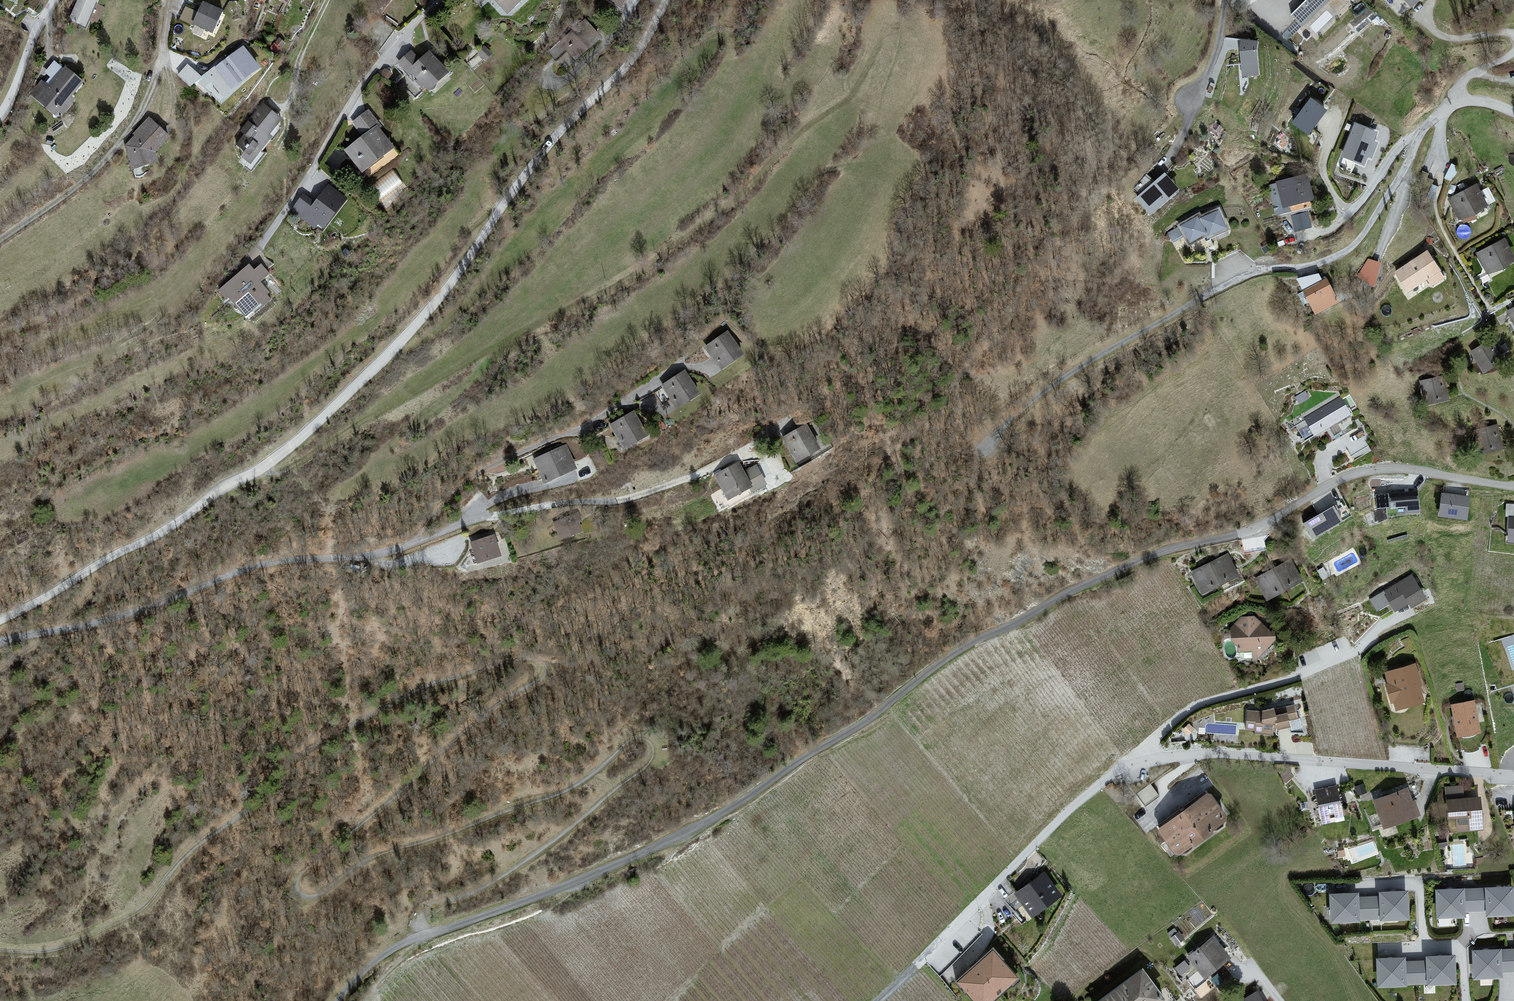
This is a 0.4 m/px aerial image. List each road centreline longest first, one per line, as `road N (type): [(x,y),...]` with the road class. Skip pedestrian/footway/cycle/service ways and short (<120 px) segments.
road 1 (track): [(334,1000),(373,958),(414,940),(426,907),(480,889),(650,764),(645,741),(628,742),(564,791),(373,857),(327,893),(310,898),(298,890),(295,877),(312,855),(537,677)]
road 2 (unclassified): [(0,618),(264,466),(401,347),(573,116),(635,57),(665,0)]
road 3 (unclassified): [(414,940),(623,865),(741,800),(931,671),(1173,547)]
road 4 (residential): [(973,446),(1158,320),(1235,279),(1256,270),(1304,271),(1347,255),(1424,132),(1445,113),(1483,105),(1513,114)]
road 5 (residential): [(1513,774),(1228,755),(1145,761),(1082,797),(923,955)]
road 6 (track): [(231,823),(310,747),(413,691),(514,659),(534,663),(537,677)]
road 7 (residential): [(1173,547),(1248,533),(1357,472),(1407,469),(1513,488)]
road 8 (residential): [(436,0),(376,63),(261,243)]
road 9 (track): [(231,823),(194,846),(136,912),(50,953),(0,953)]
road 10 (residential): [(166,0),(145,109),(120,139)]
road 11 (residential): [(53,0),(0,115)]

